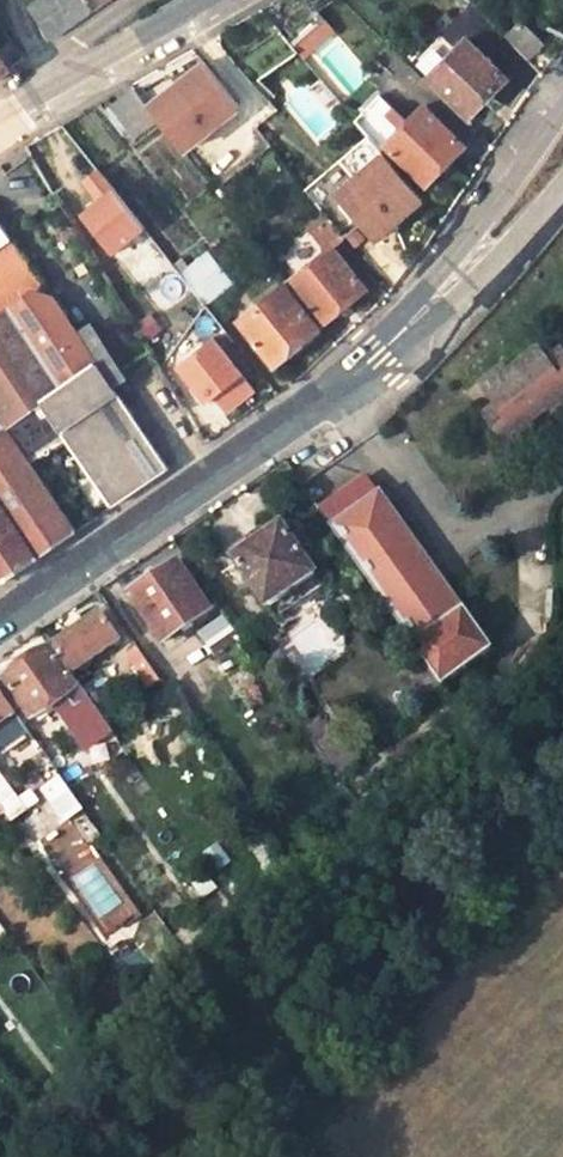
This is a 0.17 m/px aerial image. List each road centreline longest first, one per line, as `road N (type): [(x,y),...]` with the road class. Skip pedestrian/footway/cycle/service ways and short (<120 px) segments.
road 1 (tertiary): [(0,623),(377,354)]
road 2 (tertiary): [(562,100),(377,354)]
road 3 (tertiary): [(377,354),(448,307),(562,185)]
road 4 (residential): [(202,0),(0,114)]

